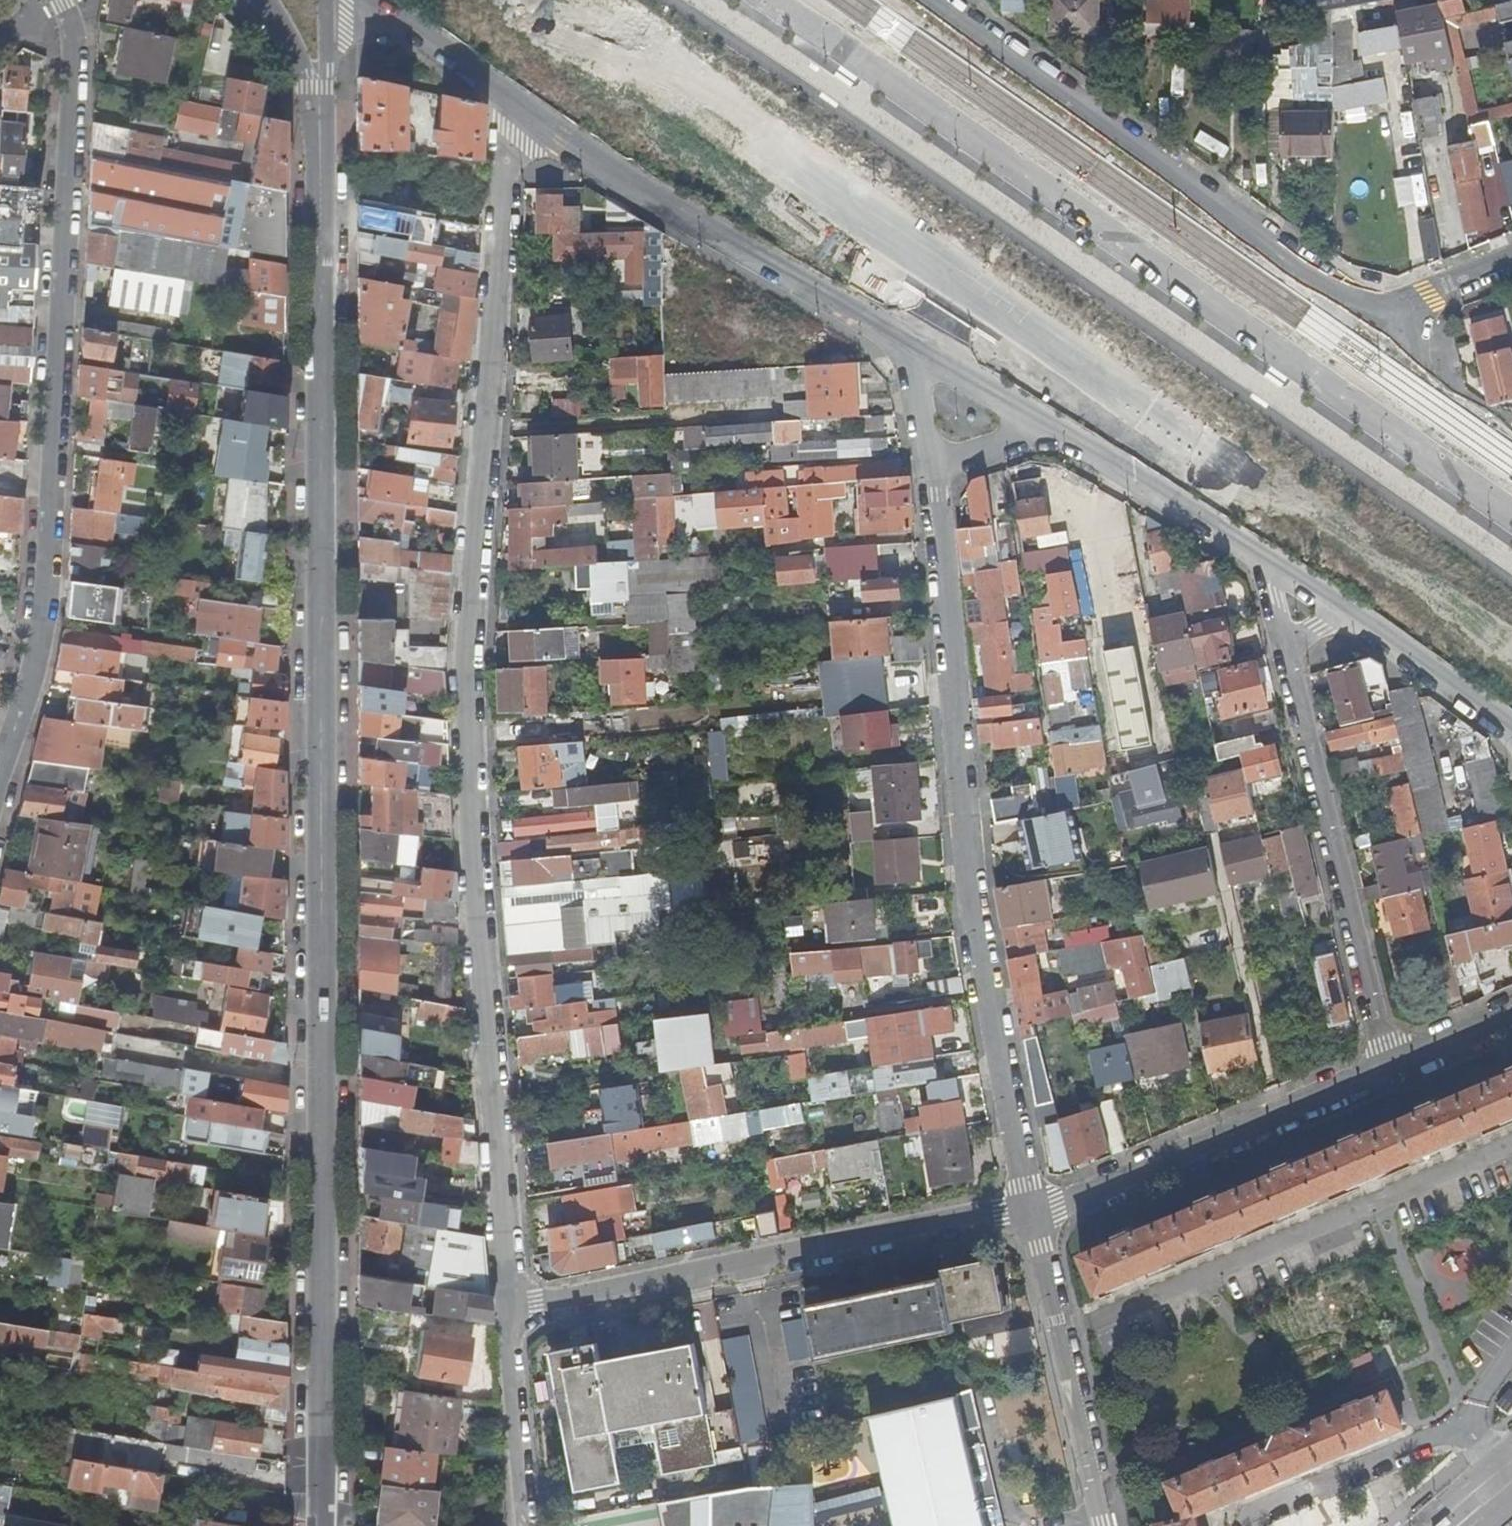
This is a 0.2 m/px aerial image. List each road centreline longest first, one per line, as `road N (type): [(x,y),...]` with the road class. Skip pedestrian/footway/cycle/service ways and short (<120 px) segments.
road 1 (residential): [(323,88),(319,1525)]
road 2 (residential): [(507,1319),(464,646),(509,116)]
road 3 (tertiary): [(755,0),(1511,520)]
road 4 (residential): [(0,759),(33,628),(76,46),(59,0)]
road 5 (residential): [(1029,1212),(976,934),(931,461)]
road 6 (unknown): [(1389,315),(1184,184),(954,0)]
road 7 (residential): [(1029,1212),(507,1319)]
road 8 (residential): [(509,116),(917,353)]
road 9 (residential): [(1287,646),(1378,1070)]
road 10 (residential): [(1378,1070),(1029,1212)]
road 11 (residential): [(1105,1525),(1029,1212)]
road 12 (residential): [(1050,432),(1264,565)]
road 13 (residential): [(522,1525),(507,1319)]
road 14 (residential): [(1343,613),(1511,732)]
road 15 (residential): [(356,0),(509,116)]
road 16 (unknown): [(1511,425),(1389,315)]
road 17 (residential): [(917,353),(1050,432)]
road 18 (residential): [(1511,1015),(1378,1070)]
road 19 (unknown): [(1511,262),(1389,315)]
road 20 (residential): [(931,461),(1050,432)]

